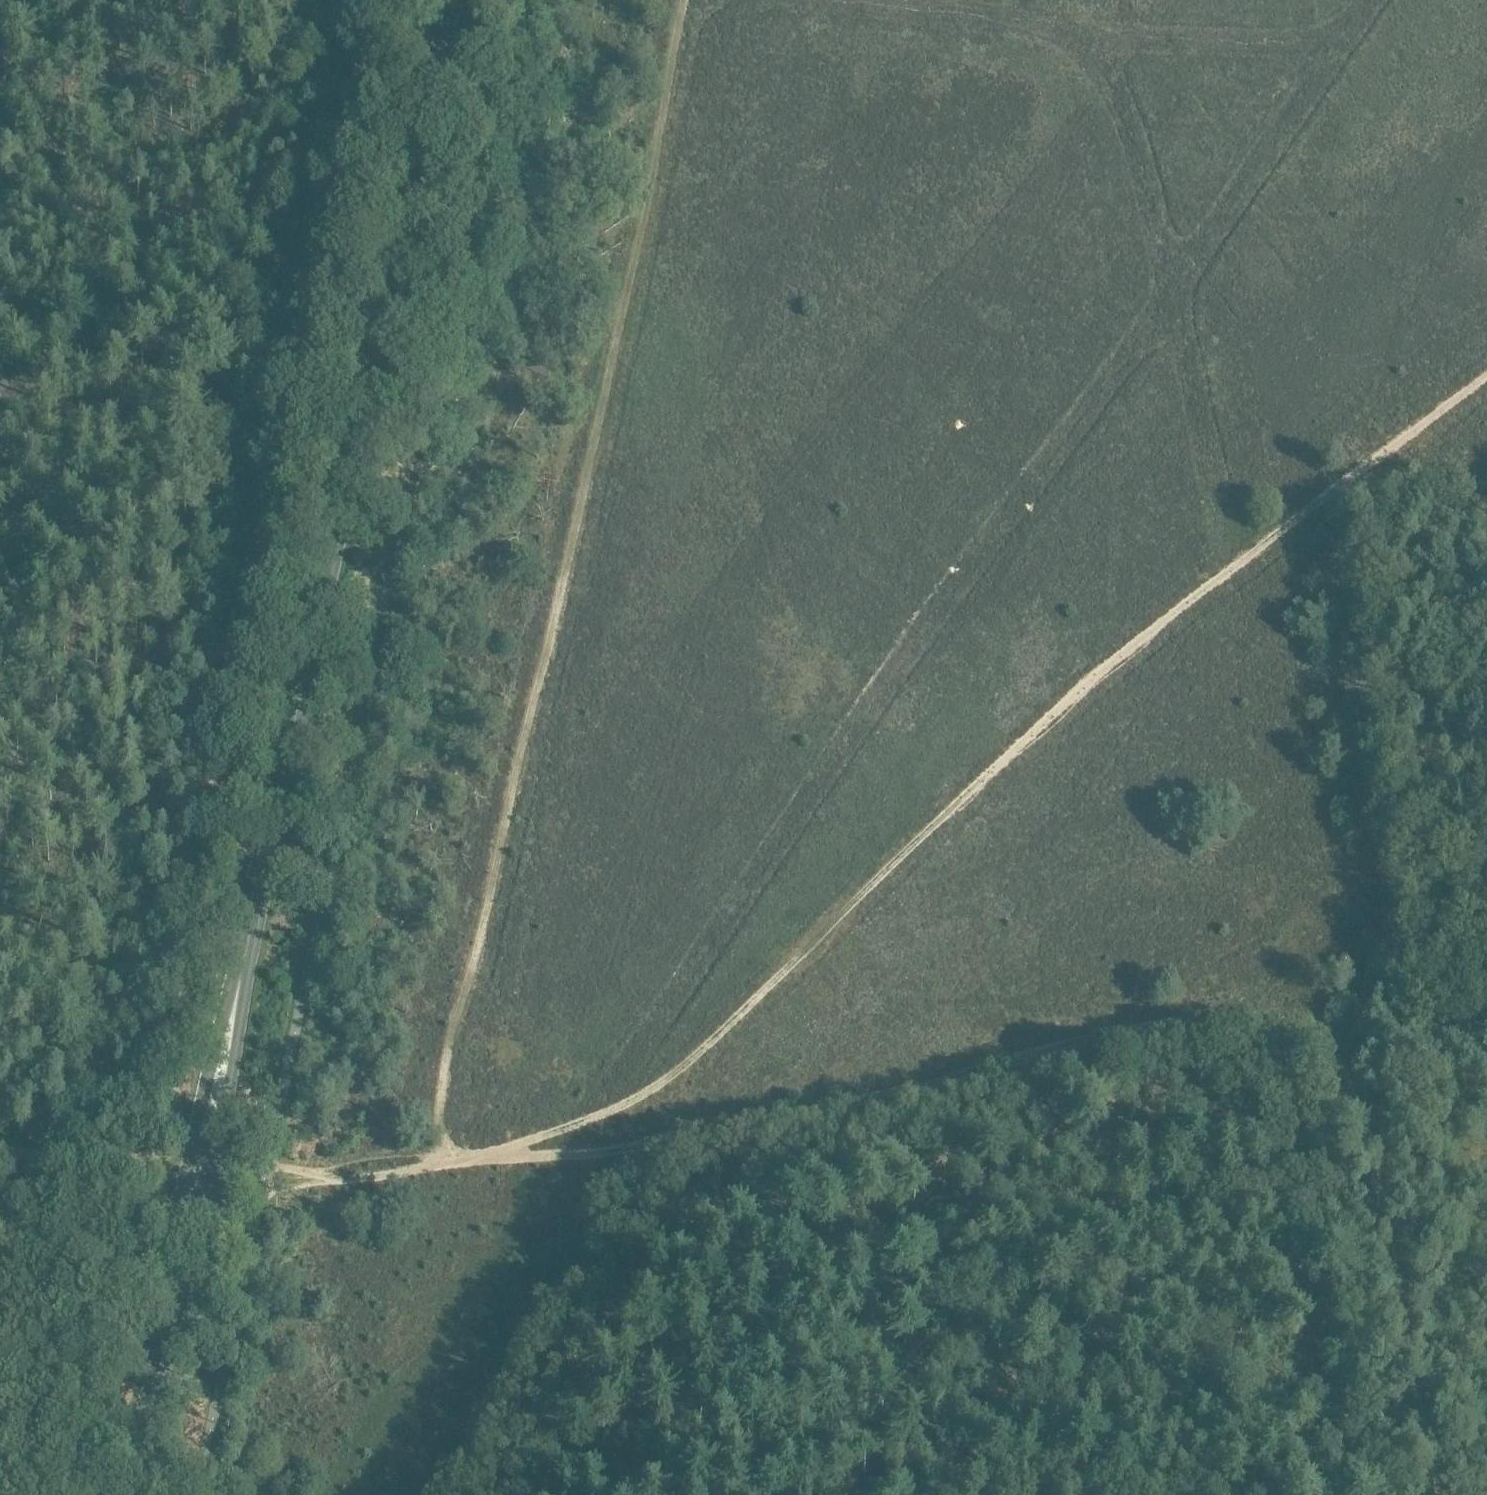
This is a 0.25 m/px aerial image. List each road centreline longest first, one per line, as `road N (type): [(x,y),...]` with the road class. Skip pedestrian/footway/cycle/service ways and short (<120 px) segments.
road 1 (secondary): [(133,1494),(447,0)]
road 2 (track): [(1439,1494),(1370,1137),(1321,1052),(1264,1016),(1215,1015),(617,1150),(500,1156)]
road 3 (track): [(1486,377),(1108,665),(662,1082),(500,1156)]
road 4 (track): [(1301,1036),(1341,1037),(1366,1022),(1374,962),(1394,939),(1432,922),(1486,914)]
road 5 (track): [(439,1166),(263,1184)]
road 6 (track): [(0,1157),(135,1165)]

